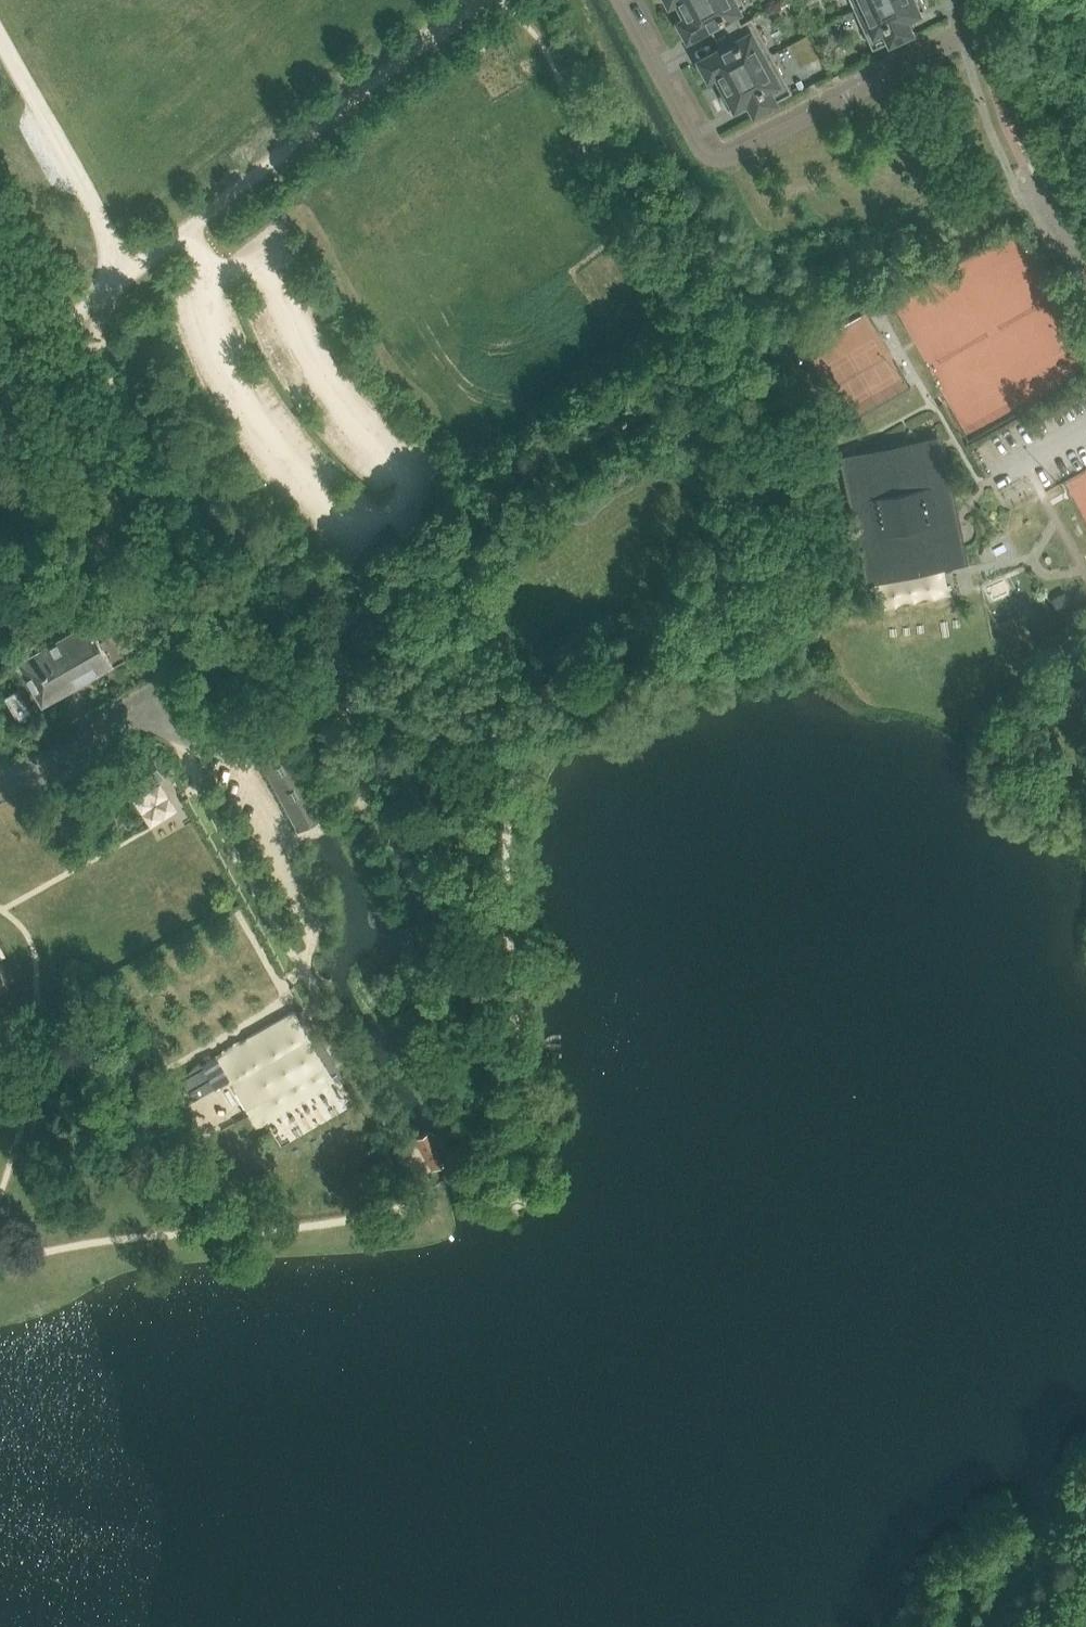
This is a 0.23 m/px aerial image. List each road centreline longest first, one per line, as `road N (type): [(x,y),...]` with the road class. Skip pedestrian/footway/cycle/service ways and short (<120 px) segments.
road 1 (residential): [(618,0),(696,148),(718,162),(982,31),(968,0)]

